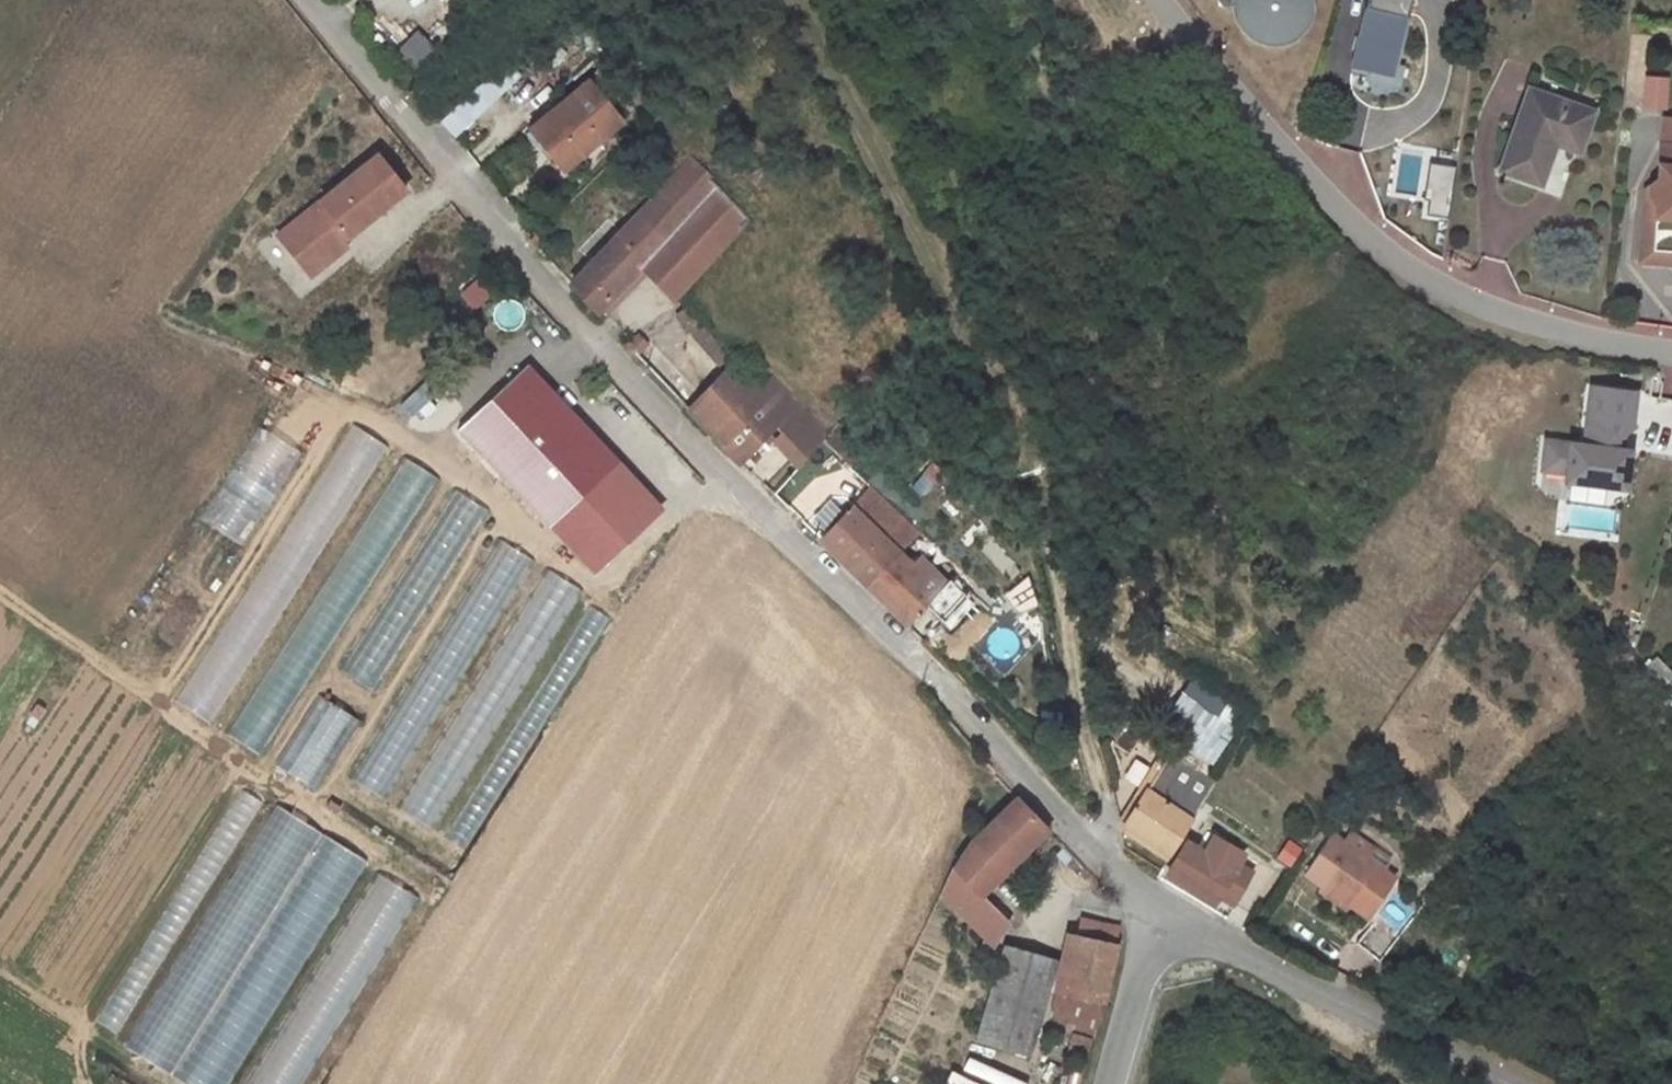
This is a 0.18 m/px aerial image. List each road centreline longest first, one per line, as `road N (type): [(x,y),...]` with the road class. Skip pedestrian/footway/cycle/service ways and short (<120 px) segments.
road 1 (unclassified): [(306,0),(669,428),(1162,913)]
road 2 (track): [(791,0),(1037,490),(1104,825),(1099,850)]
road 3 (residential): [(1671,346),(1515,314),(1366,239),(1305,181),(1164,0)]
road 4 (unclassified): [(1162,913),(1281,977),(1523,1083)]
road 5 (unclassified): [(1162,913),(1106,1083)]

